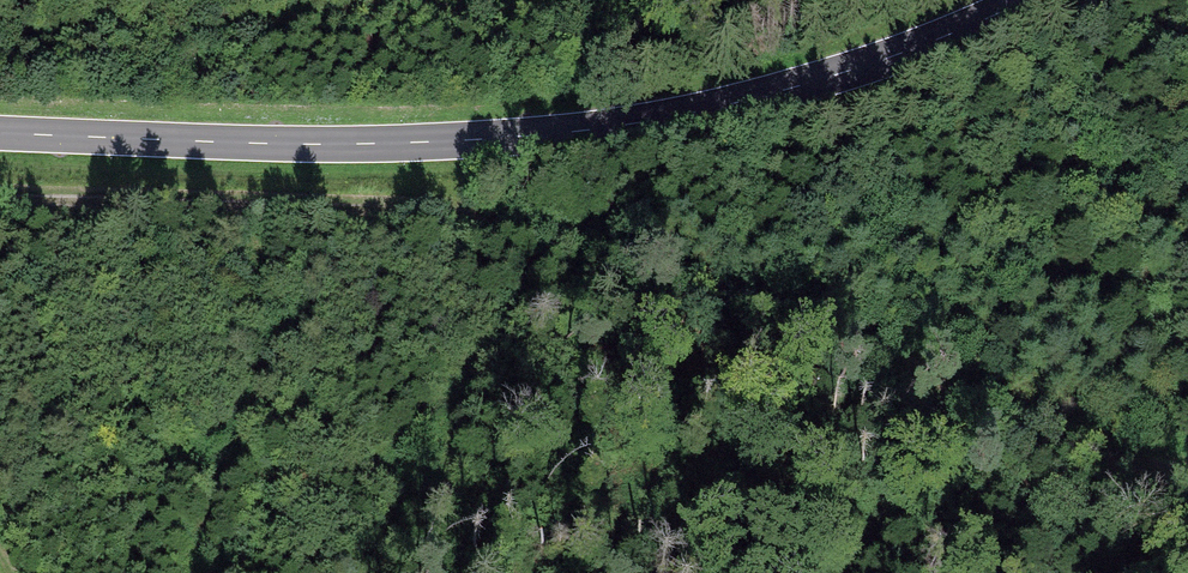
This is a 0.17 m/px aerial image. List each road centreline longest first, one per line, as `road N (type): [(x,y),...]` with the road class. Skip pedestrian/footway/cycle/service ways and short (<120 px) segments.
road 1 (track): [(0,200),(470,216),(607,240),(1187,477)]
road 2 (secondary): [(1024,0),(794,89),(599,130),(294,144),(0,133)]

